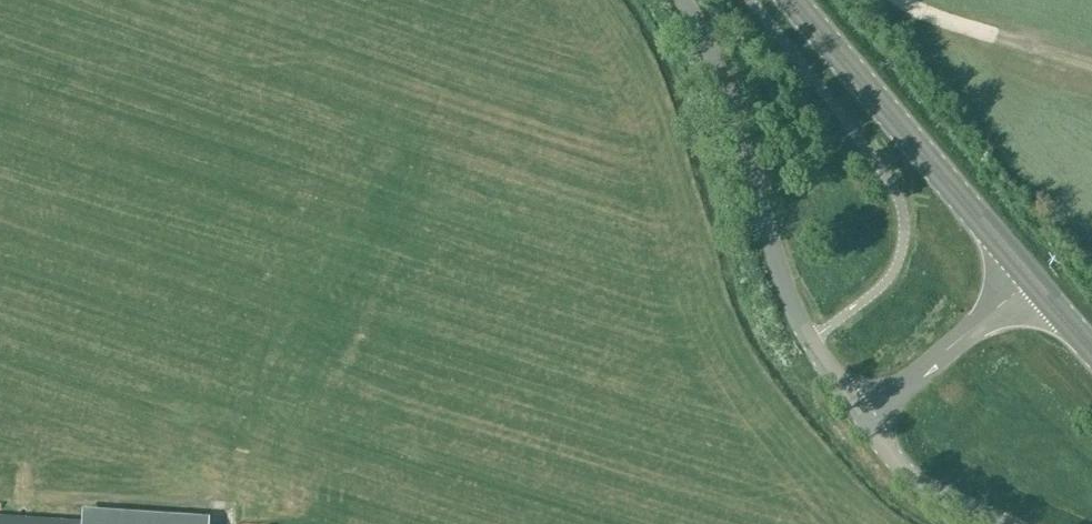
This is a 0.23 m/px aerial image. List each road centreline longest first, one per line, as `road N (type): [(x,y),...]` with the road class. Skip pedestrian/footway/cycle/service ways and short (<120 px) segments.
road 1 (unclassified): [(681,0),(722,85),(792,309),(863,417)]
road 2 (primary): [(1030,279),(791,0)]
road 3 (unclassified): [(1030,279),(863,417)]
road 4 (unclassified): [(863,417),(907,473),(1004,523)]

